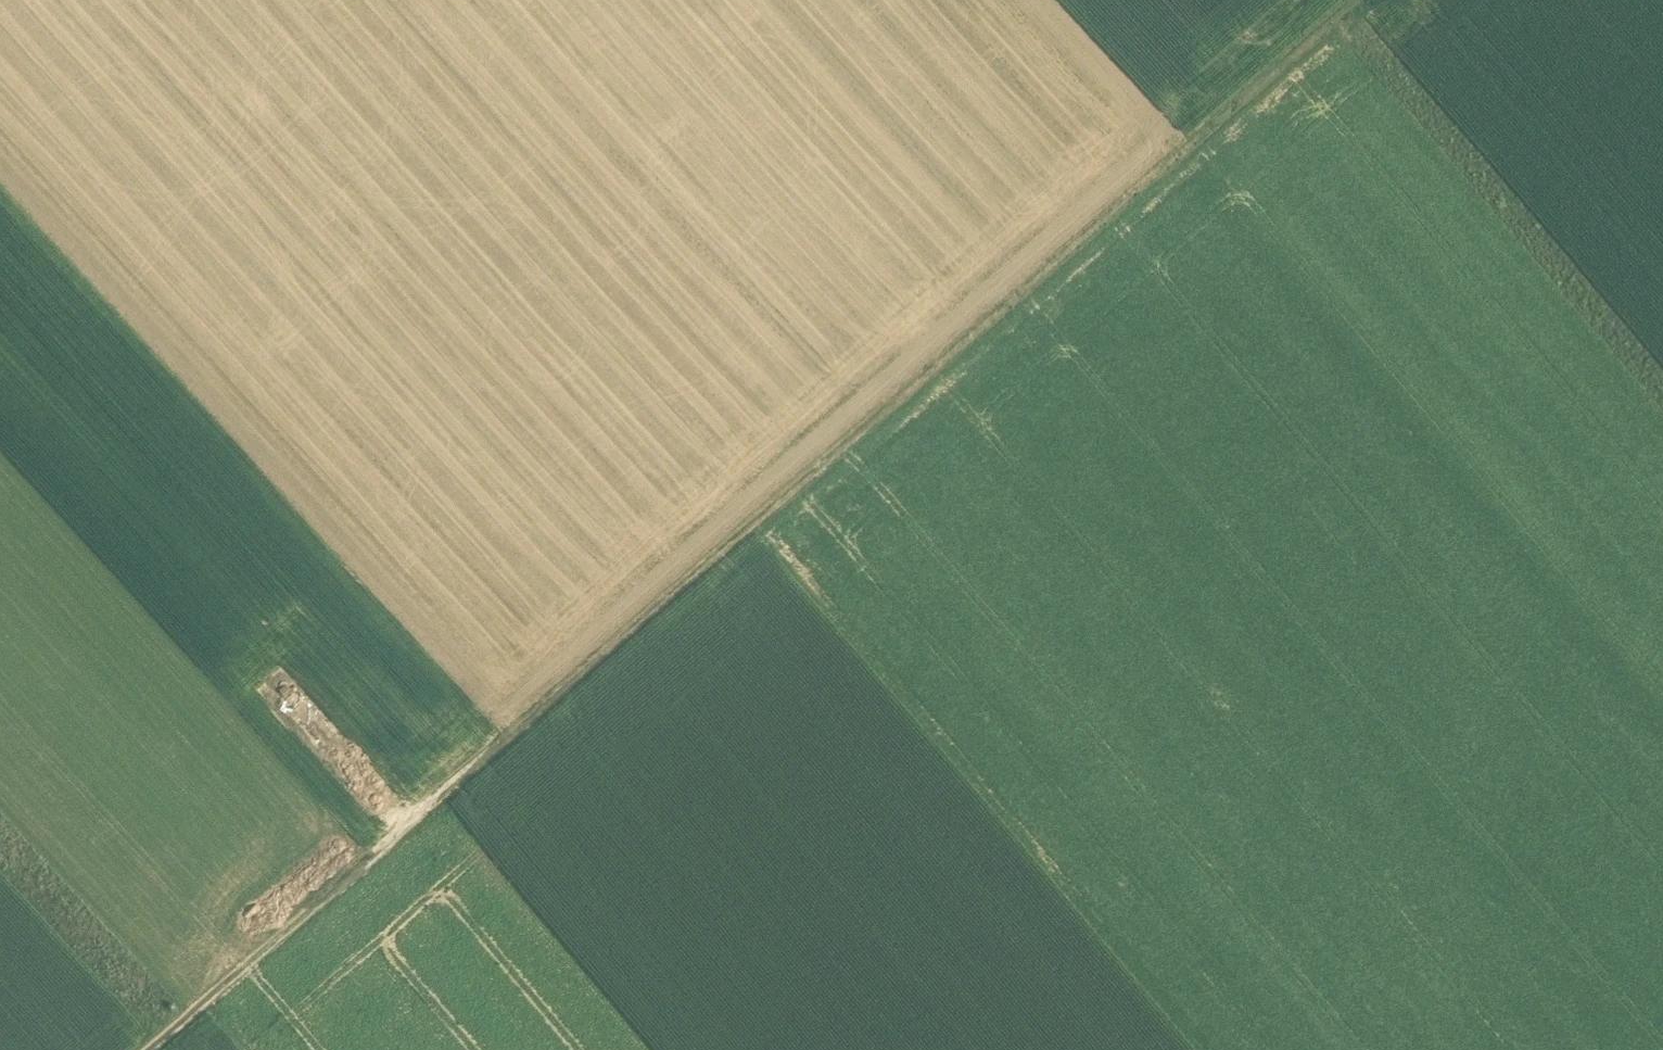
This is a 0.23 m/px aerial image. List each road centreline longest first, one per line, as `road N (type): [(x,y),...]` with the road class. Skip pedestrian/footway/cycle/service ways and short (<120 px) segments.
road 1 (track): [(151,1049),(1354,0)]

